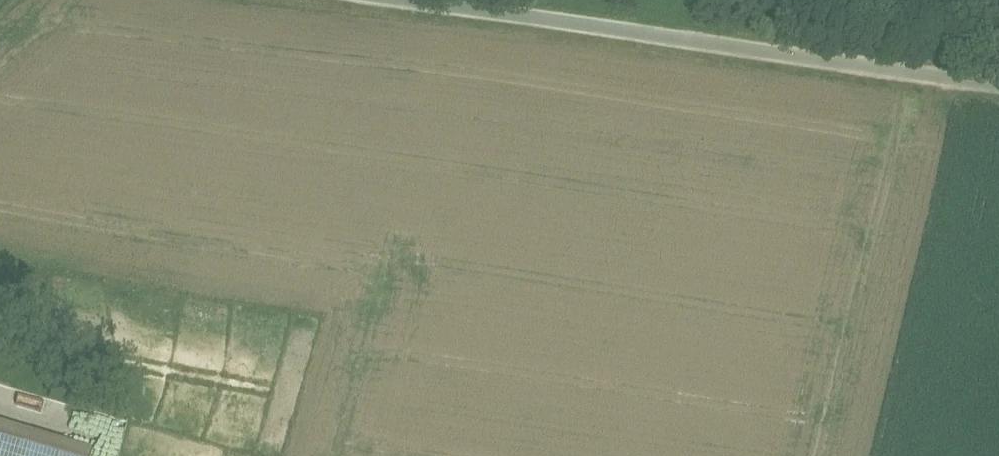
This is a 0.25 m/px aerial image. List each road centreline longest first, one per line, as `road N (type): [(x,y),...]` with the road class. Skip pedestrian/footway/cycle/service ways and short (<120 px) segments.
road 1 (residential): [(364,0),(998,98)]

